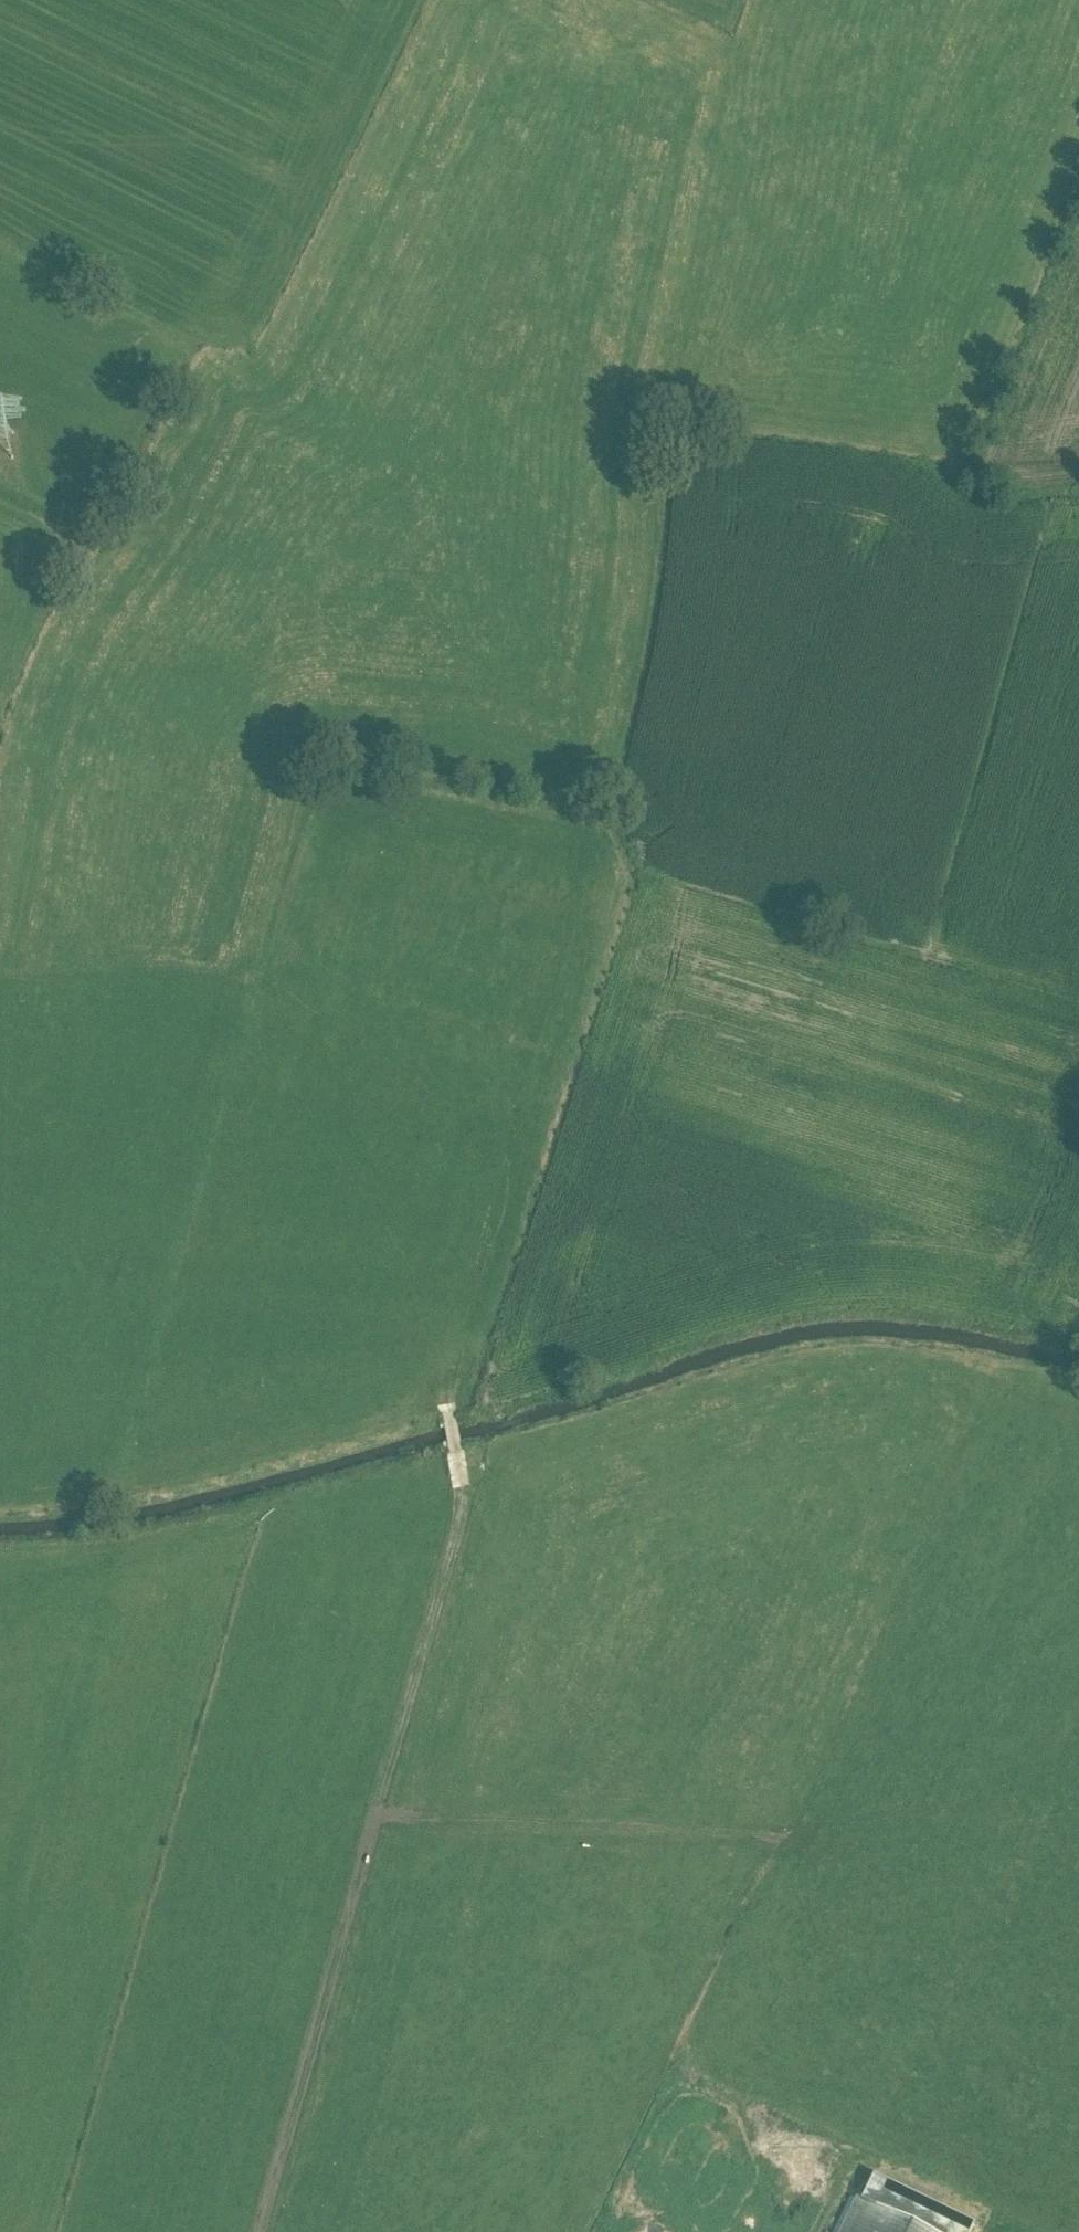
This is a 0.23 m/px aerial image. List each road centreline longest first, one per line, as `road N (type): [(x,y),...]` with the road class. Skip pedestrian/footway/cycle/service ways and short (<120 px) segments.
road 1 (track): [(479,1418),(263,2231)]

